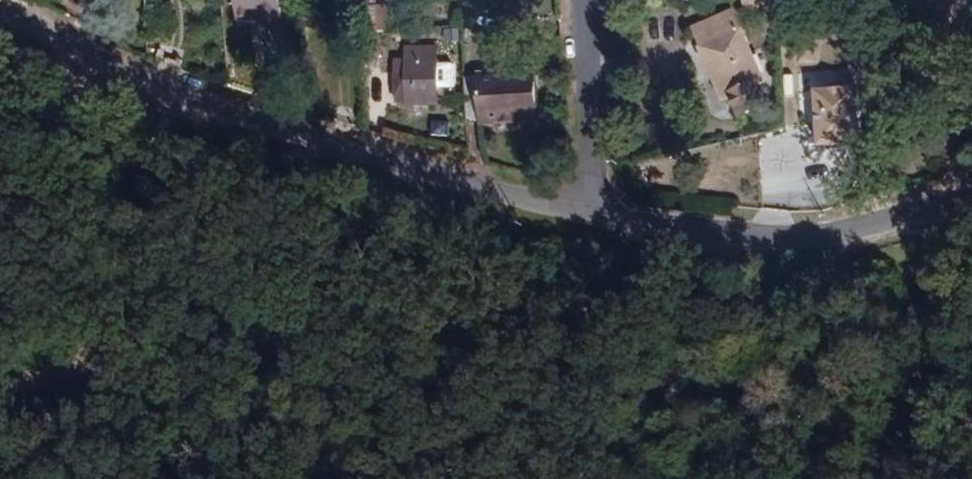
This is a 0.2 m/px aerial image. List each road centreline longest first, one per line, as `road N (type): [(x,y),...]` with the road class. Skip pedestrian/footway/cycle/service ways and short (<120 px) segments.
road 1 (track): [(0,352),(578,265),(740,217)]
road 2 (residential): [(1,0),(151,89),(595,212)]
road 3 (residential): [(595,212),(740,217),(971,173)]
road 4 (residential): [(582,0),(595,212)]

